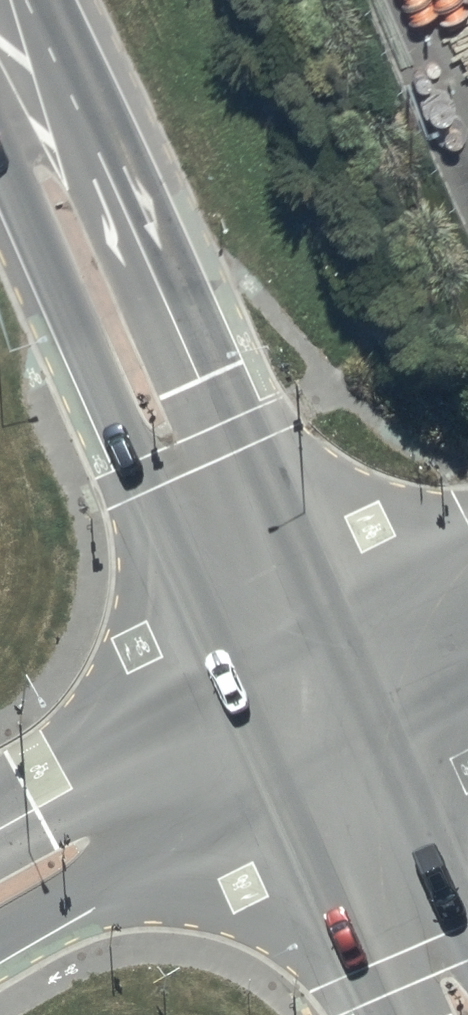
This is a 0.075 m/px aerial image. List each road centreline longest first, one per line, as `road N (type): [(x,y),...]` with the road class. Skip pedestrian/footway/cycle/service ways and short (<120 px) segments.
road 1 (secondary): [(44,0),(130,214),(330,629)]
road 2 (secondary): [(242,676),(0,155)]
road 3 (secondary): [(288,770),(0,936)]
road 4 (secondary): [(0,826),(242,676)]
road 5 (secondary): [(400,1014),(288,770)]
road 6 (secondary): [(372,723),(467,945)]
road 7 (tertiary): [(330,629),(467,559)]

